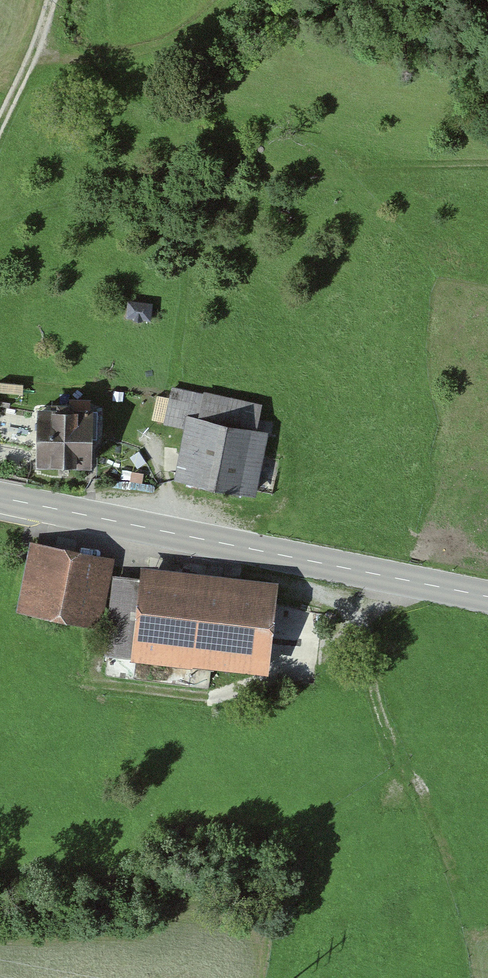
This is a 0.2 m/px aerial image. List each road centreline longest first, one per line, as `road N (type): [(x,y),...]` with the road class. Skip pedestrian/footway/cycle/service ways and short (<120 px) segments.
road 1 (secondary): [(487,598),(0,498)]
road 2 (track): [(417,782),(398,762),(374,697),(372,574)]
road 3 (track): [(212,0),(137,51),(30,61)]
road 4 (track): [(51,0),(0,127)]

